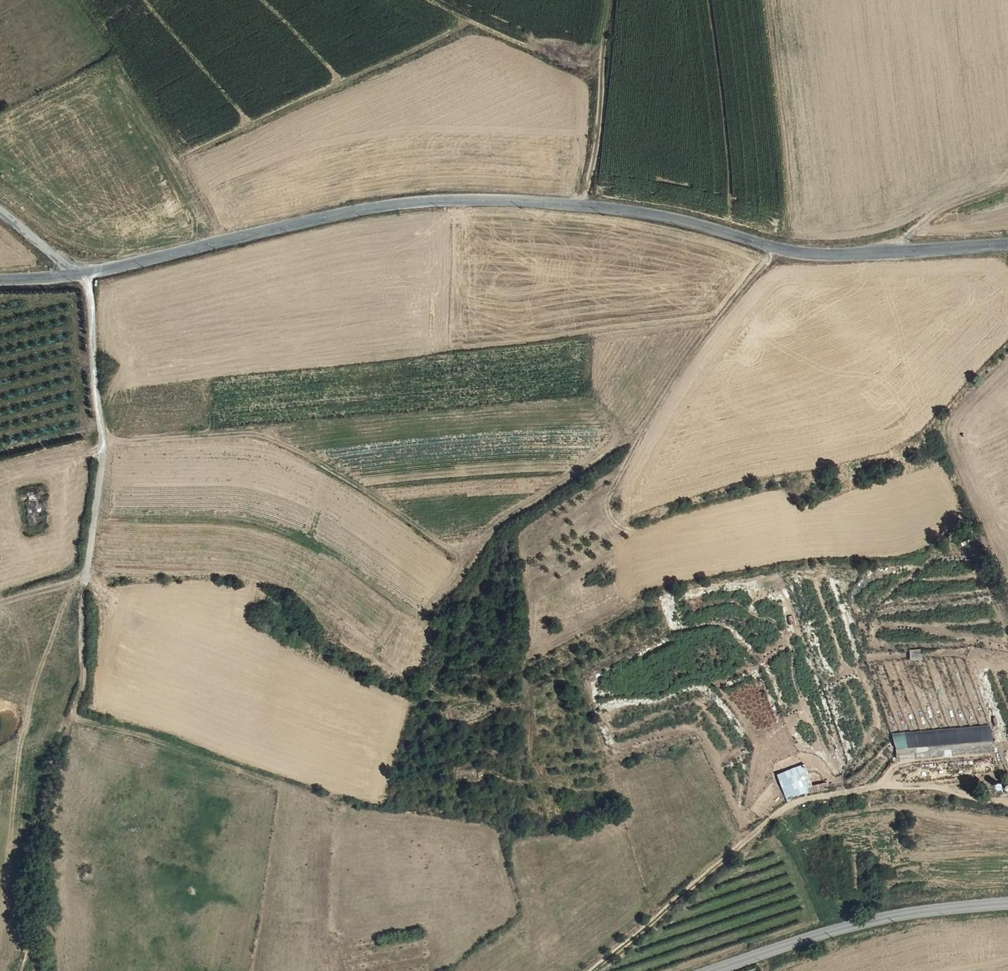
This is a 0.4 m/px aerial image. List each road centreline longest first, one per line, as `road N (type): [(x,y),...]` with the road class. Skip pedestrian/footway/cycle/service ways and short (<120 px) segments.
road 1 (tertiary): [(73,277),(325,220),(443,203),(602,209),(792,253),(1007,246)]
road 2 (track): [(1007,807),(932,788),(889,786),(791,805),(595,970)]
road 3 (track): [(28,970),(34,939),(25,888),(82,688),(84,584)]
road 4 (unclassified): [(73,277),(87,290),(102,440),(84,584)]
road 5 (tertiary): [(725,970),(890,919),(1007,907)]
road 6 (track): [(256,584),(195,571),(85,578),(0,602)]
road 7 (track): [(75,716),(282,789)]
road 8 (track): [(580,206),(610,0)]
road 9 (track): [(256,584),(312,654),(346,673)]

